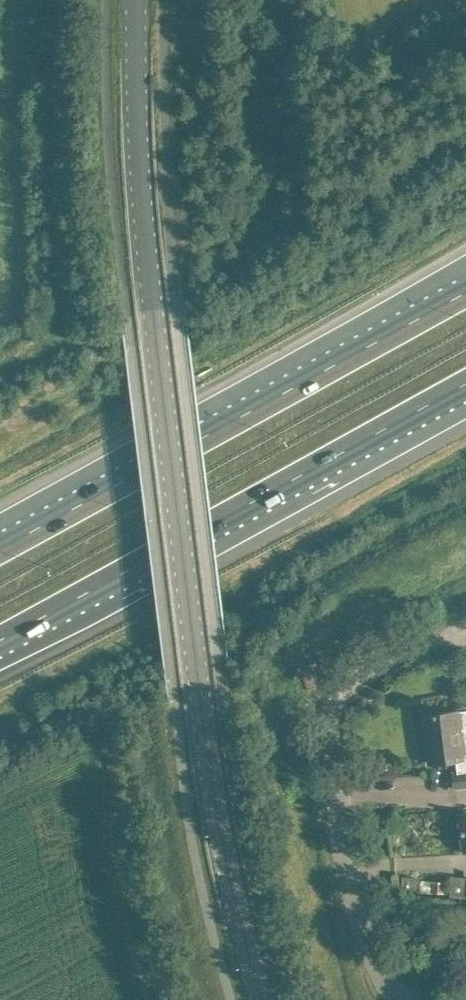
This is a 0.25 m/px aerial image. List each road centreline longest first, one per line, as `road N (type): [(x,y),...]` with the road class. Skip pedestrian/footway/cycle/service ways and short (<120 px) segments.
road 1 (secondary): [(262,999),(211,780),(152,317),(138,0)]
road 2 (motorway): [(465,291),(0,548)]
road 3 (motorway): [(0,639),(465,383)]
road 4 (unclassified): [(397,999),(363,929),(343,838),(334,711),(360,682),(465,623)]

